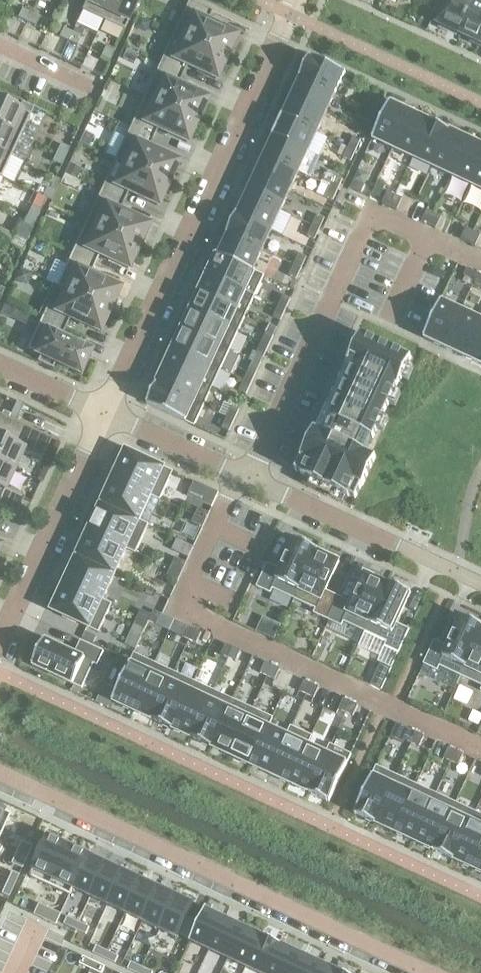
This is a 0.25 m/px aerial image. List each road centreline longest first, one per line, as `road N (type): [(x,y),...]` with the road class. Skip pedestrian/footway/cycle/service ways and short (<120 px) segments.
road 1 (residential): [(0,773),(426,972)]
road 2 (residential): [(301,0),(108,416)]
road 3 (residential): [(250,481),(374,213),(480,262)]
road 4 (residential): [(108,416),(0,649)]
road 5 (residential): [(250,481),(480,587)]
road 6 (residential): [(108,416),(250,481)]

